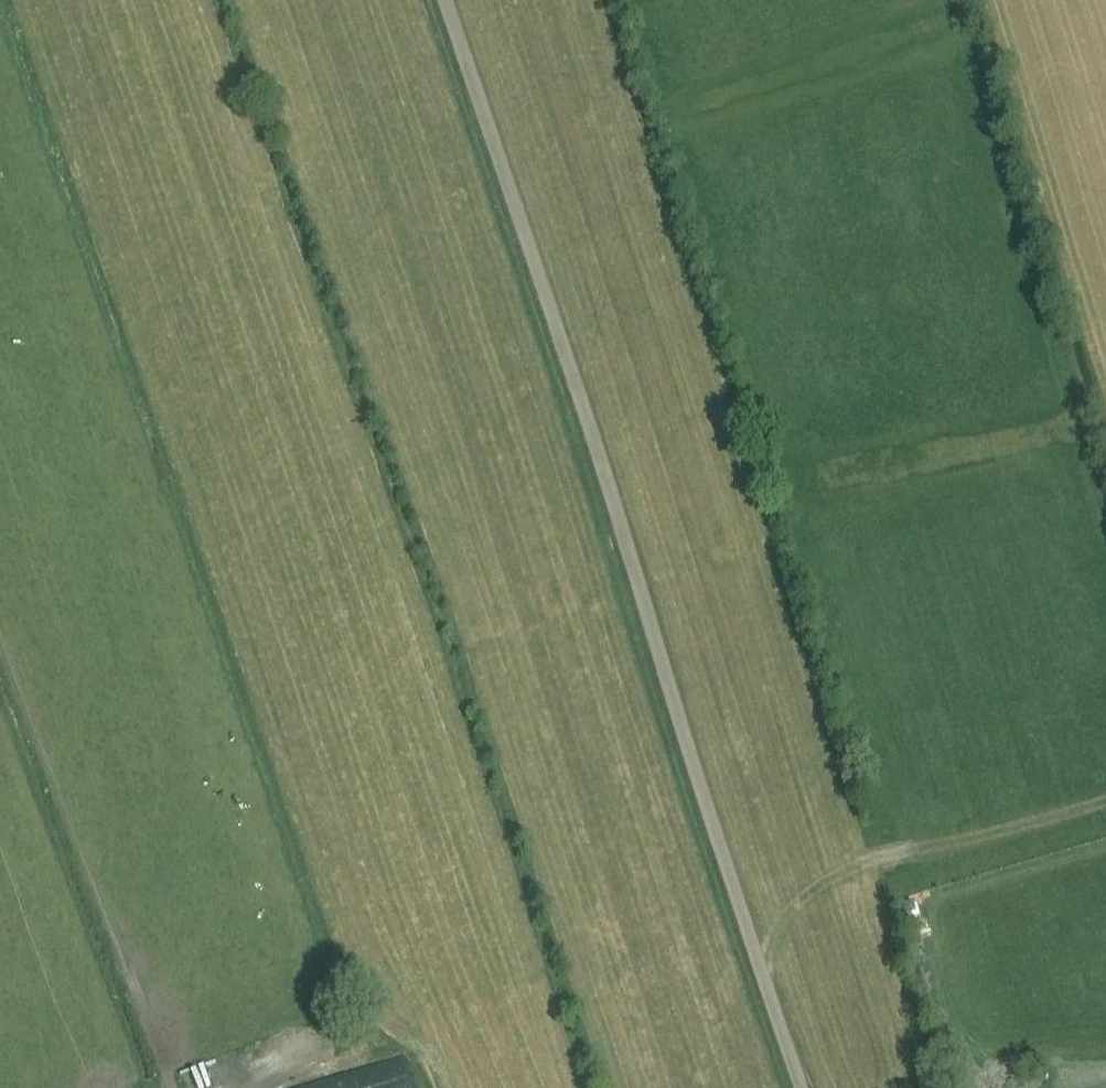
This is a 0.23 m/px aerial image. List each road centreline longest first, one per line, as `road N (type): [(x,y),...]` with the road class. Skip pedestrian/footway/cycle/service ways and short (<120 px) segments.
road 1 (track): [(805,1087),(738,908),(446,0)]

